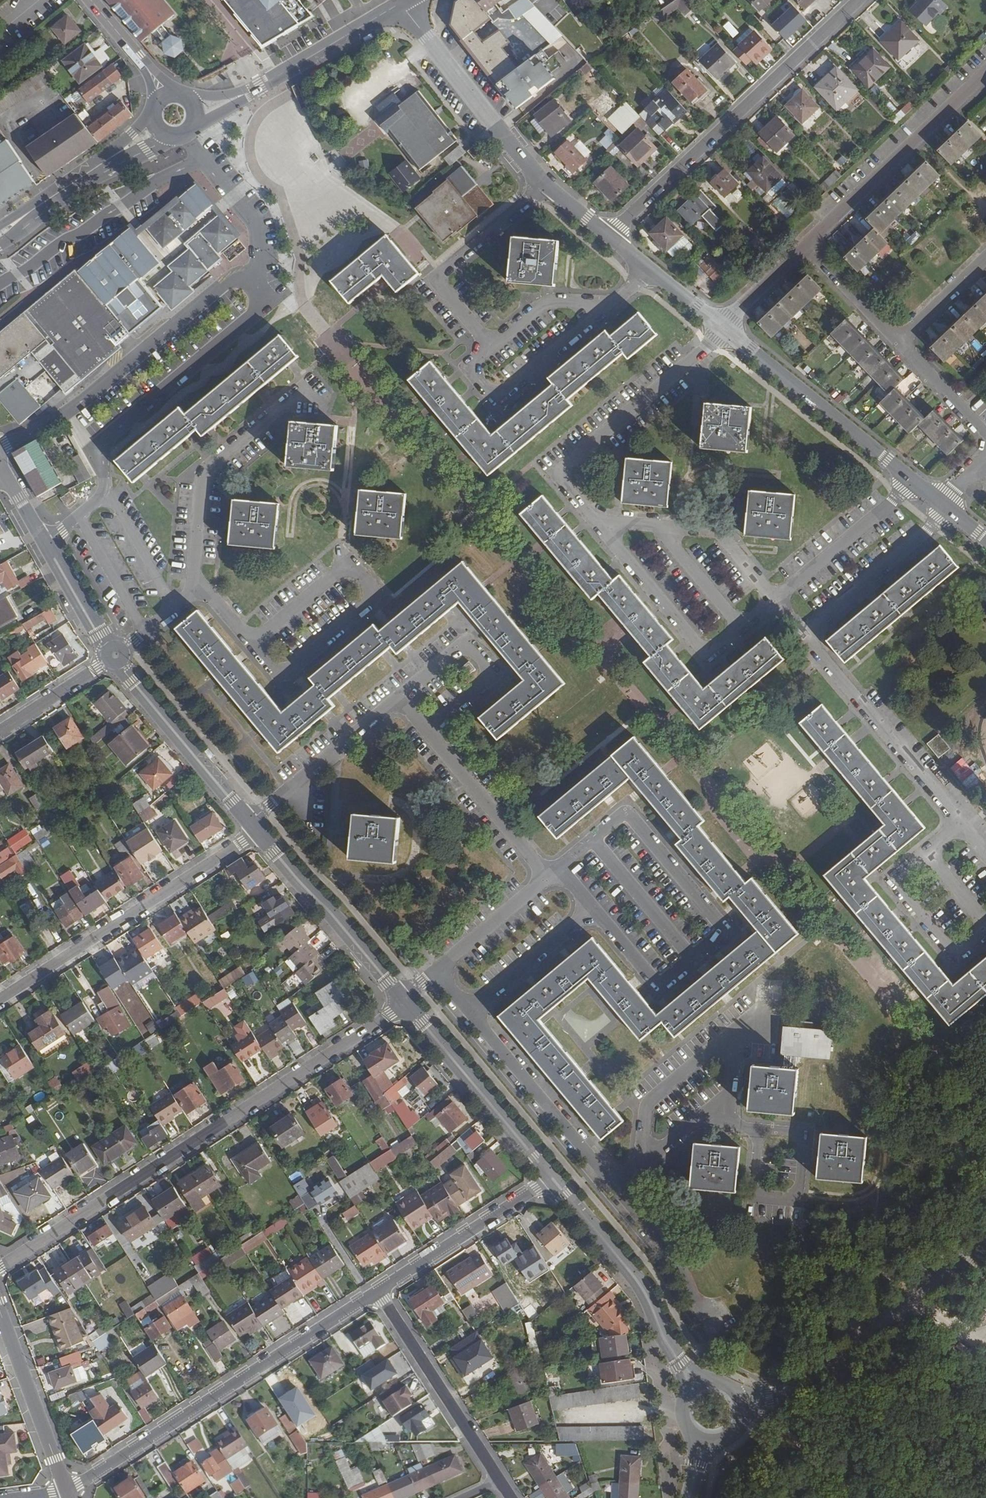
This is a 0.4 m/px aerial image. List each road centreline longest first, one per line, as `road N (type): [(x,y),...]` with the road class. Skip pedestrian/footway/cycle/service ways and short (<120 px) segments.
road 1 (residential): [(437,971),(548,876),(399,695),(250,824)]
road 2 (residential): [(403,1000),(0,1267)]
road 3 (residential): [(67,1494),(378,1292)]
road 4 (residential): [(858,0),(606,235)]
road 5 (residential): [(606,235),(494,126),(401,3)]
road 6 (residential): [(0,1001),(259,835)]
road 7 (residential): [(947,506),(725,327)]
road 8 (residential): [(618,1189),(437,971)]
road 9 (residential): [(805,246),(985,72)]
road 10 (unclassified): [(985,1245),(916,1309),(789,1394)]
road 11 (tertiary): [(552,1179),(403,1000)]
road 12 (tertiary): [(679,1365),(636,1277),(552,1179)]
road 13 (tertiary): [(201,109),(260,86),(401,3)]
road 14 (residential): [(501,1482),(378,1292)]
road 15 (tertiary): [(403,1000),(259,835)]
road 16 (tertiary): [(250,824),(114,658)]
road 17 (tertiary): [(114,658),(5,475)]
road 18 (residential): [(378,1292),(552,1179)]
road 19 (tertiary): [(0,1312),(67,1494)]
road 20 (tertiary): [(0,233),(152,131)]
road 21 (residential): [(725,327),(606,235)]
road 22 (tertiary): [(0,732),(114,658)]
road 23 (residential): [(897,341),(805,246)]
road 24 (residential): [(985,435),(897,341)]
road 25 (residential): [(897,341),(985,257)]

